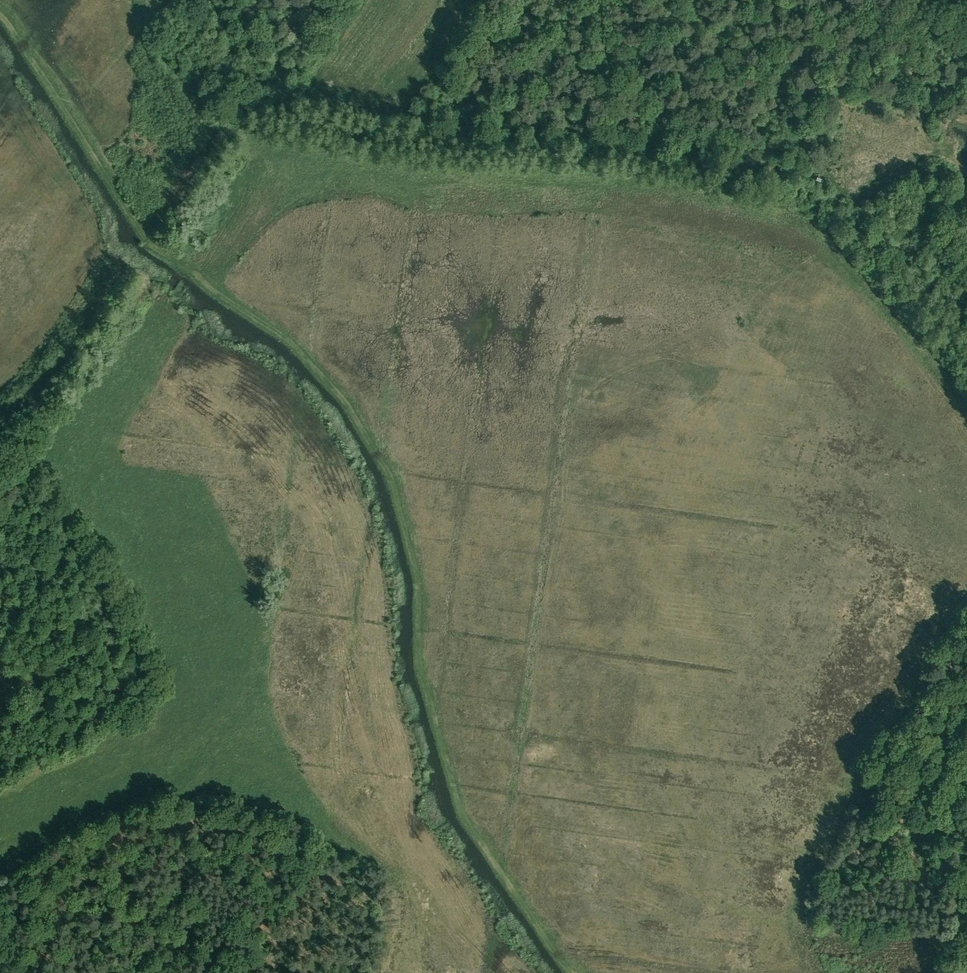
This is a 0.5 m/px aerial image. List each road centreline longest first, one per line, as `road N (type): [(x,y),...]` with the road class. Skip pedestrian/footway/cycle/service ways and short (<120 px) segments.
road 1 (track): [(571,972),(461,813),(419,665),(419,579),(385,465),(337,390),(290,342),(147,240),(62,107)]
road 2 (track): [(142,234),(325,0)]

